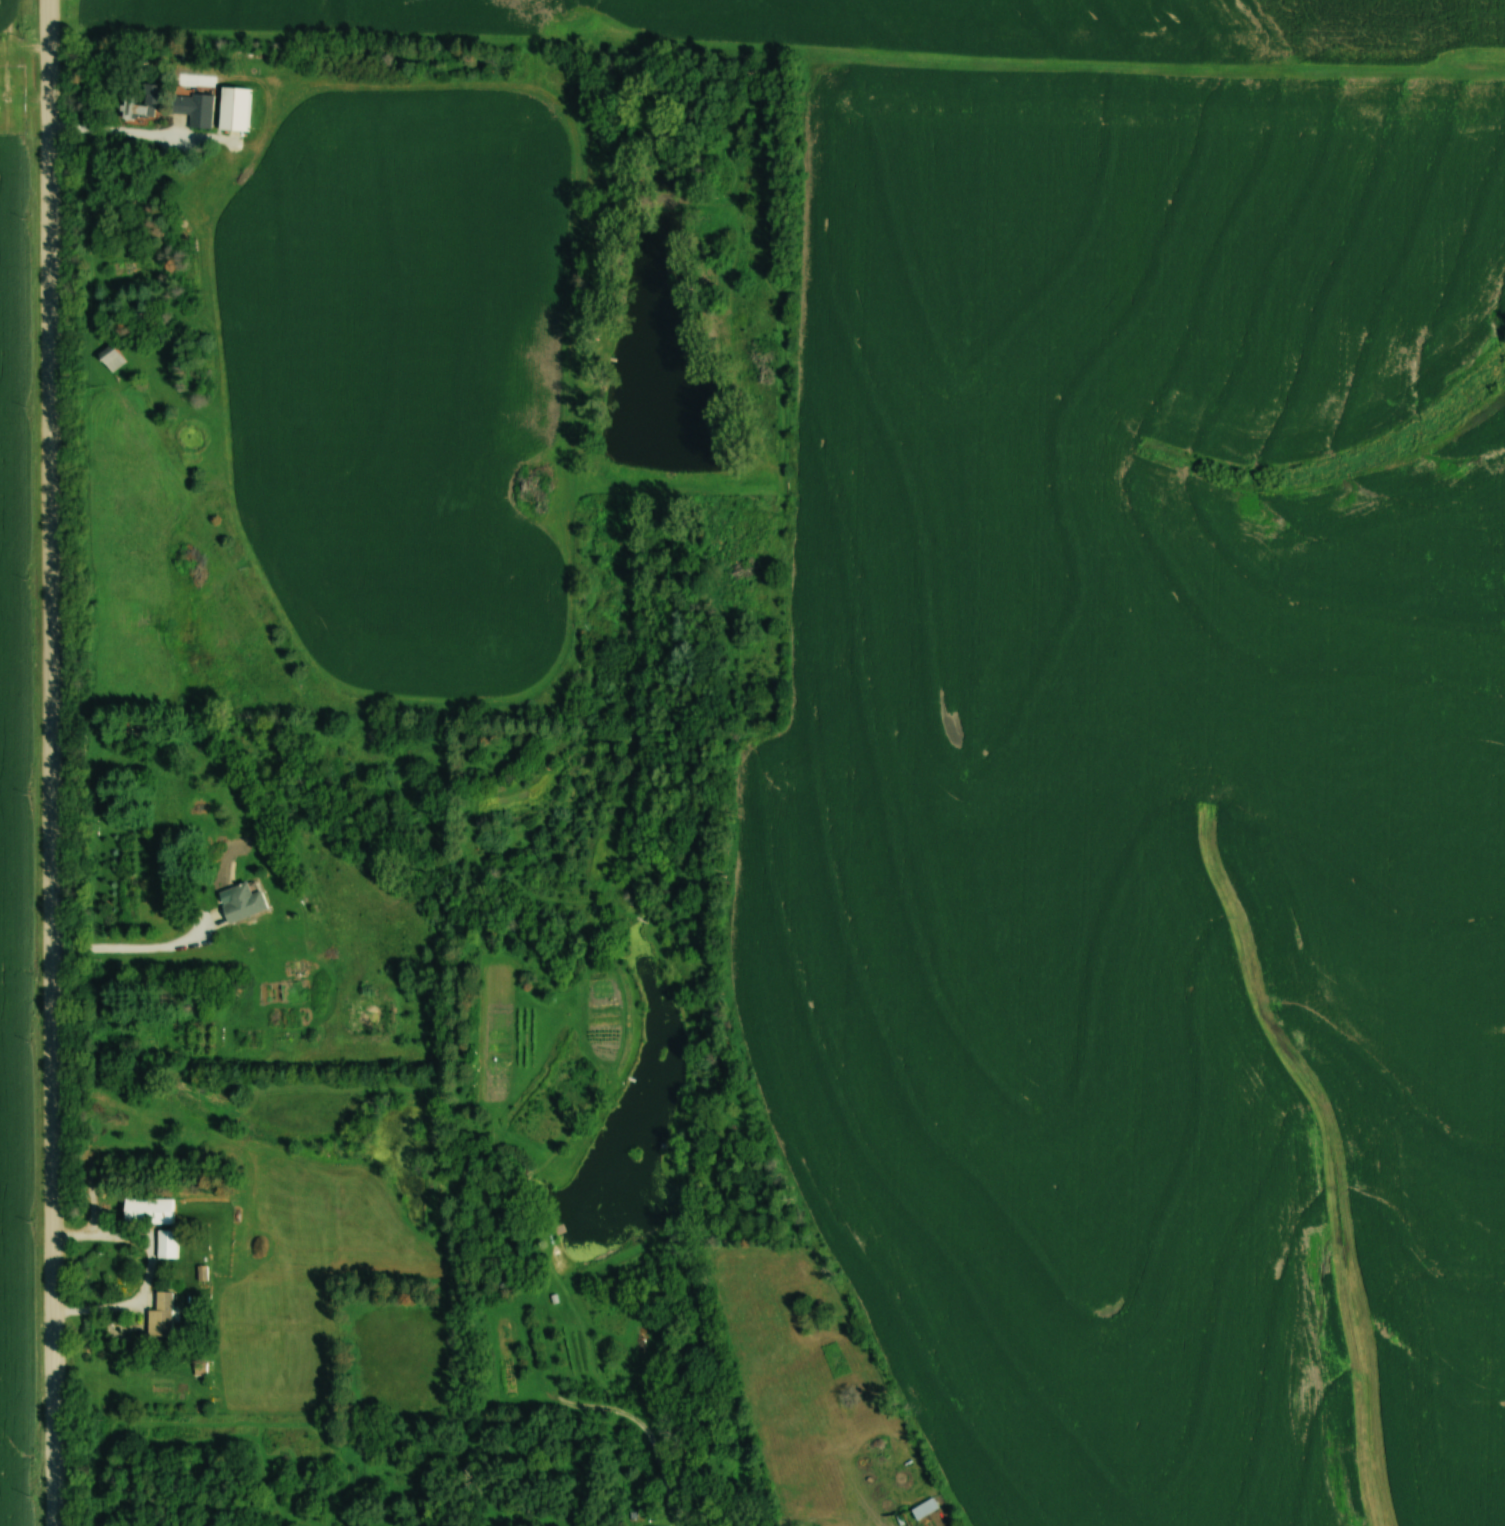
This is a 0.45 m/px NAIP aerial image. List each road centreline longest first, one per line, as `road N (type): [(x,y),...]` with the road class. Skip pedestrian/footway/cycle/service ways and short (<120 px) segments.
road 1 (residential): [(53,1525),(49,0)]

